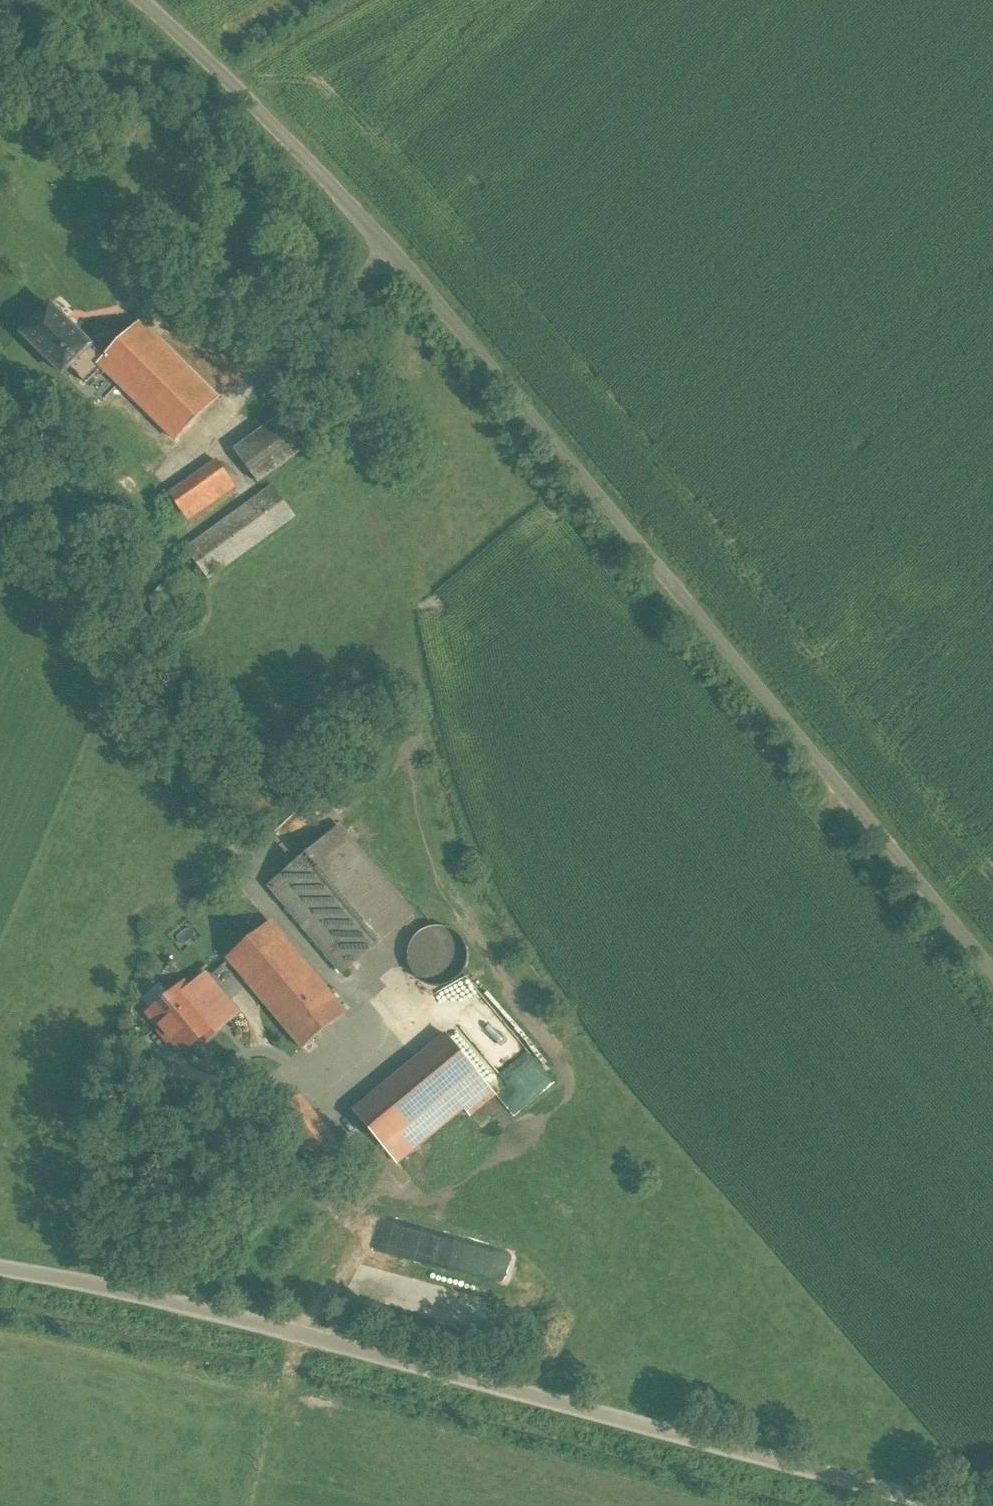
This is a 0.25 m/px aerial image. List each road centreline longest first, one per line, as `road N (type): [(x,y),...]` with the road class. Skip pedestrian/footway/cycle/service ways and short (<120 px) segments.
road 1 (residential): [(139,0),(268,120),(494,374),(992,974)]
road 2 (residential): [(978,1505),(139,1295),(0,1269)]
road 3 (track): [(0,952),(141,613),(155,553)]

